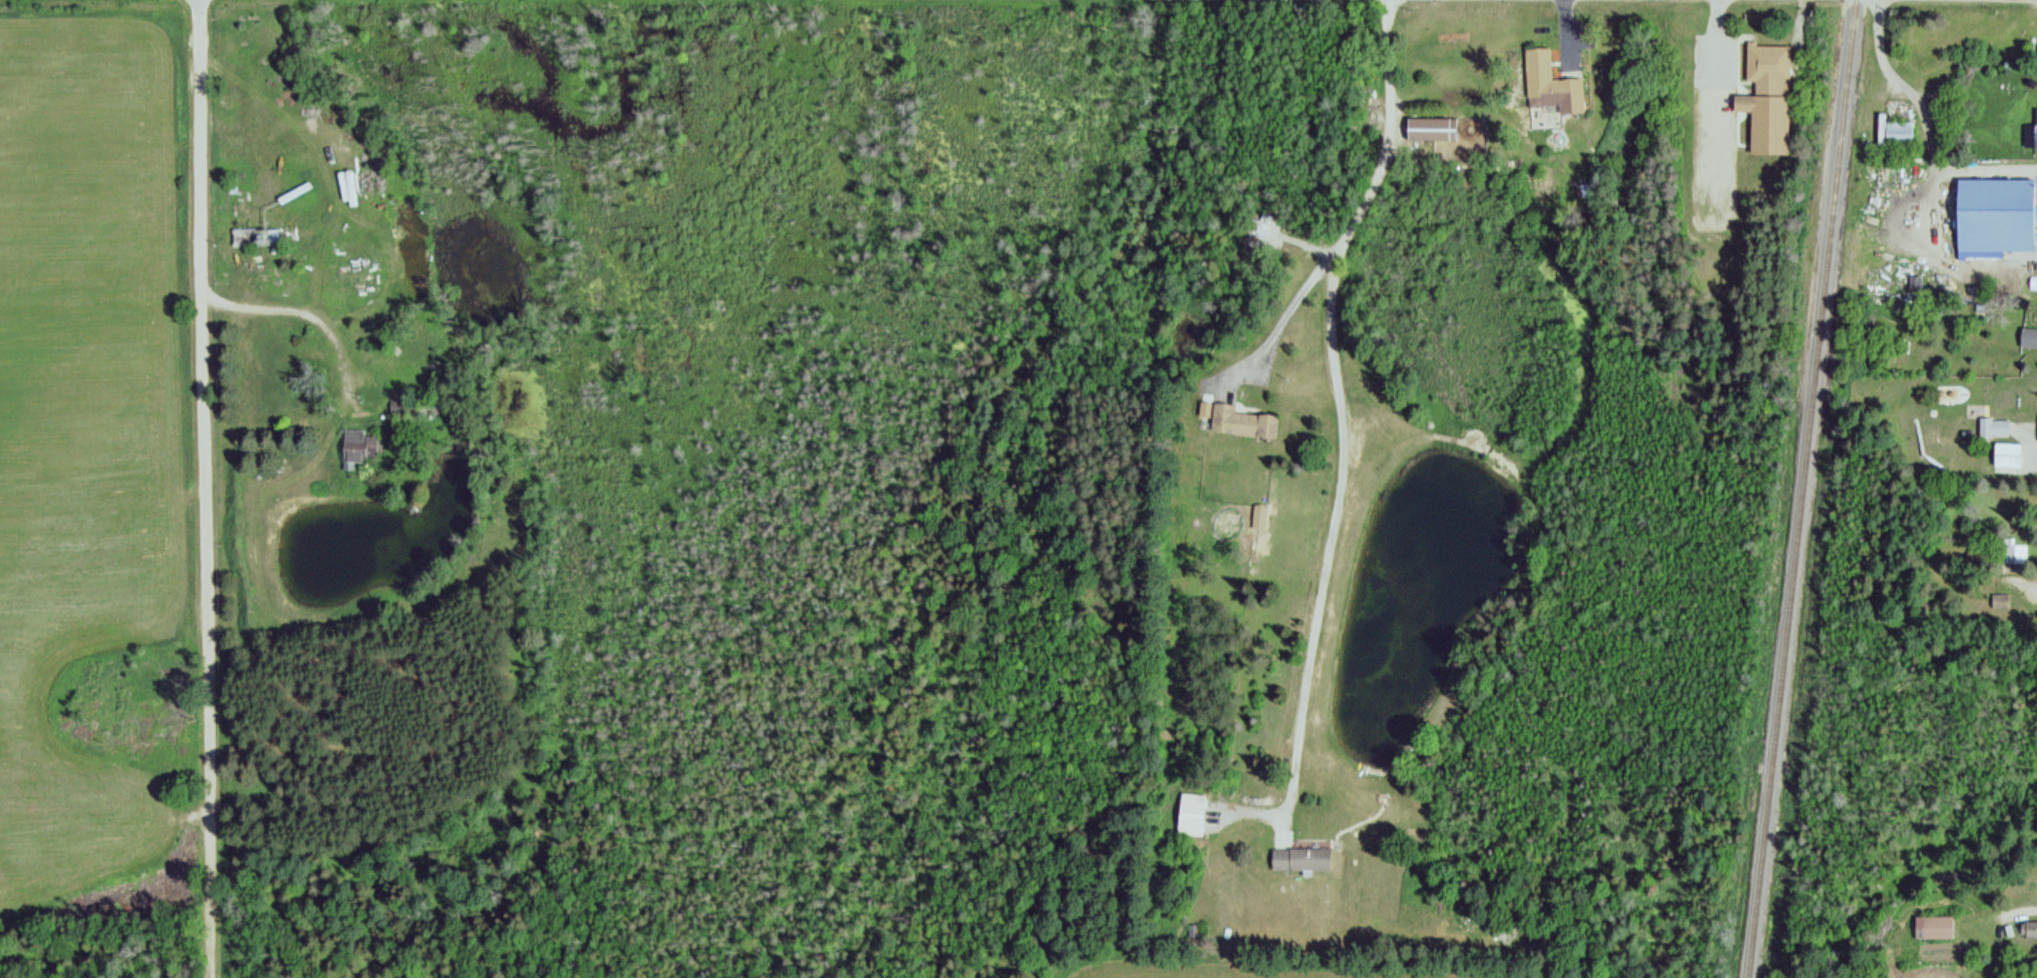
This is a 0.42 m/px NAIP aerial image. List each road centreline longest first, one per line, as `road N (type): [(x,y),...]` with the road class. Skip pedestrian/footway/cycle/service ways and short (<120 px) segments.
road 1 (residential): [(212,977),(201,0)]

